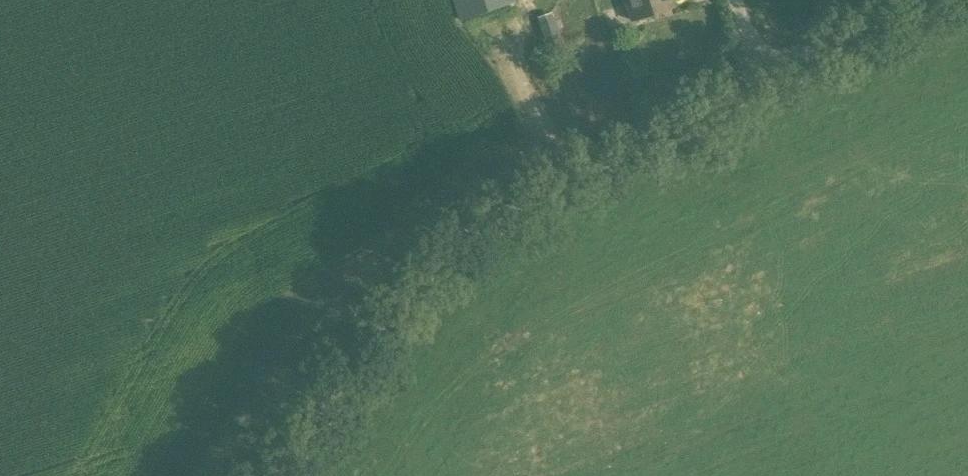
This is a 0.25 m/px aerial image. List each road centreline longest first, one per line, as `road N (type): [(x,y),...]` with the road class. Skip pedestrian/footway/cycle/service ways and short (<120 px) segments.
road 1 (unclassified): [(269,475),(369,325),(466,235),(829,38),(936,0)]

